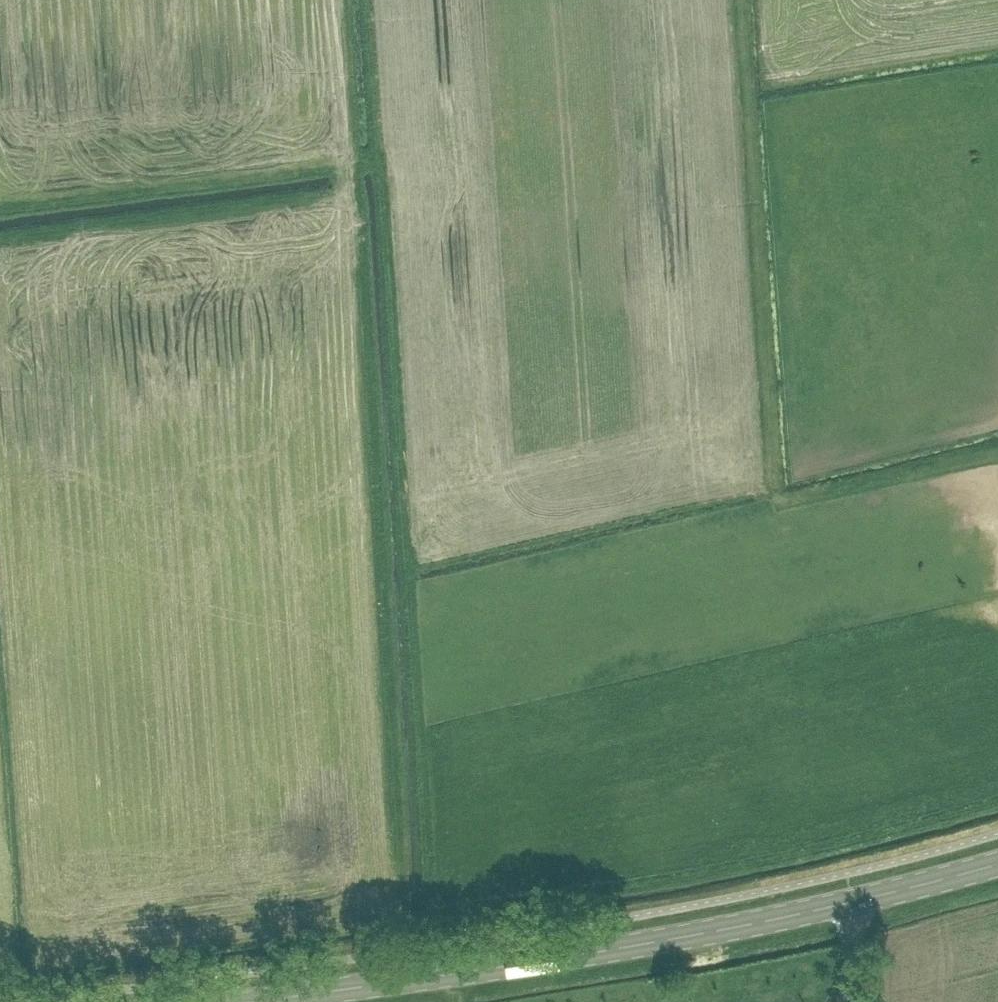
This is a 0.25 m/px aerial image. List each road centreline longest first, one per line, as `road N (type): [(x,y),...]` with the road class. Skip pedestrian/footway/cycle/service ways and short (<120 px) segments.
road 1 (secondary): [(251,1001),(563,958),(793,915),(997,864)]
road 2 (track): [(739,0),(775,480),(788,494),(816,495),(997,455)]

